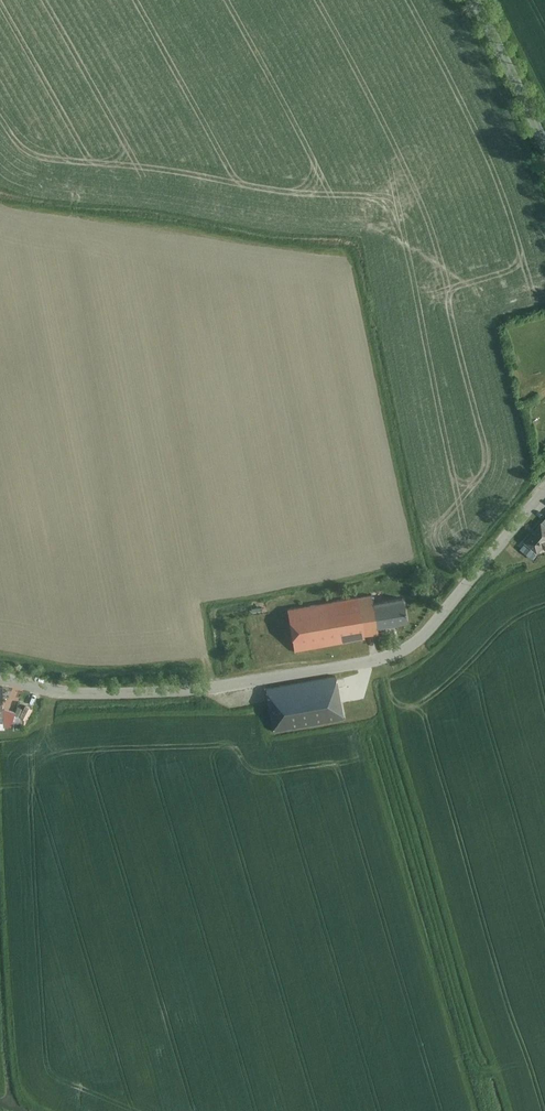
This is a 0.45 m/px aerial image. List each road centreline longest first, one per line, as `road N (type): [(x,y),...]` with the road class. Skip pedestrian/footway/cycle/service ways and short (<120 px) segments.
road 1 (residential): [(544,491),(420,643),(376,662),(182,691),(56,695),(0,683)]
road 2 (tertiary): [(473,0),(544,140)]

